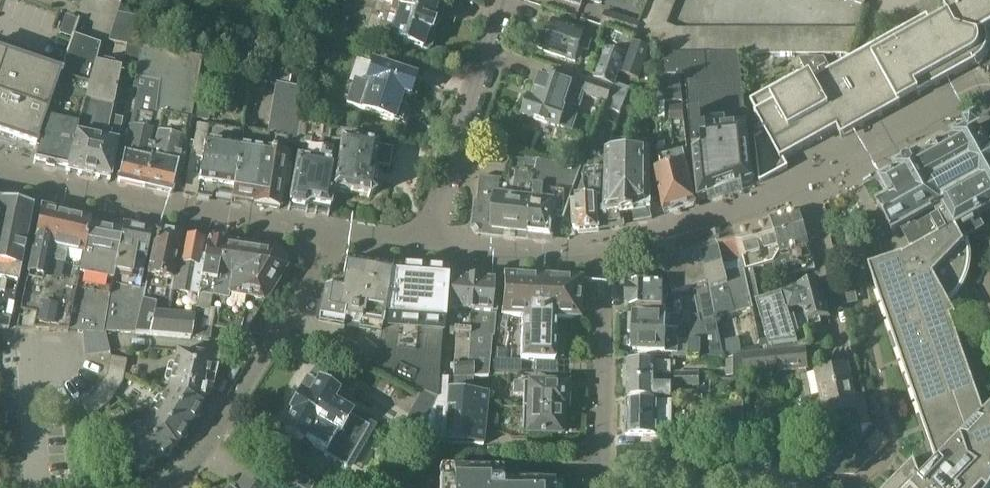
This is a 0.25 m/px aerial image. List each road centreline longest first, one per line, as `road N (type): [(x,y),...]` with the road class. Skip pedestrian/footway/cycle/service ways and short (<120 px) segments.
road 1 (residential): [(510,0),(452,178),(443,250),(601,256),(604,475)]
road 2 (residential): [(173,487),(225,427),(340,239)]

